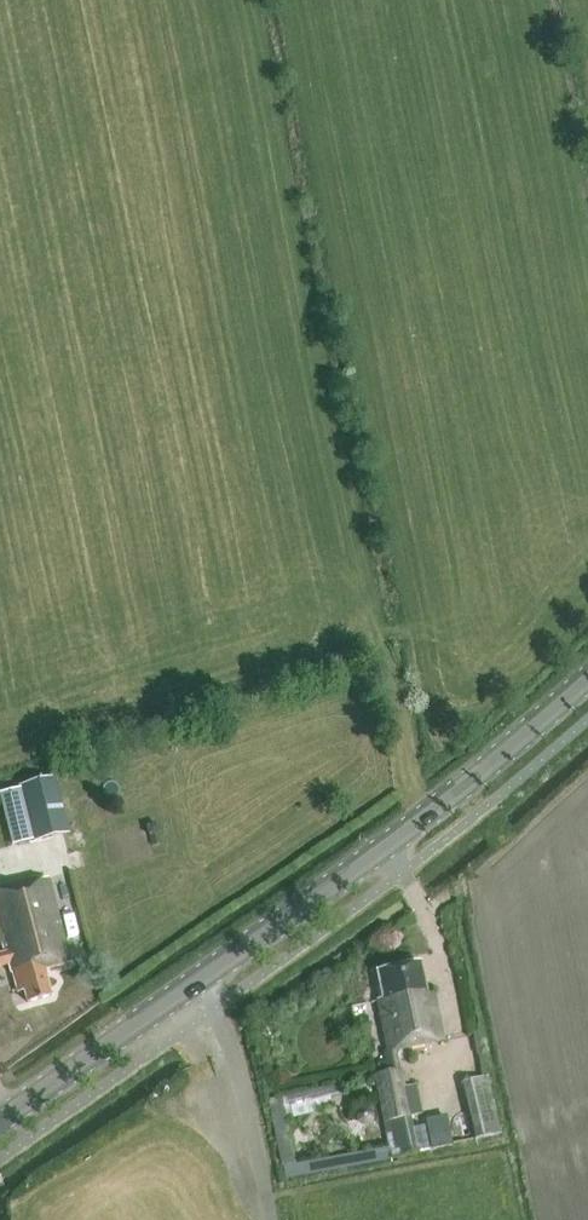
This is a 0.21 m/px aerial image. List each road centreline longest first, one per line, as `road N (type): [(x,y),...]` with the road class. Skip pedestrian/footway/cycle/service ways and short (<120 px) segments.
road 1 (tertiary): [(0,1118),(372,859),(587,683)]

